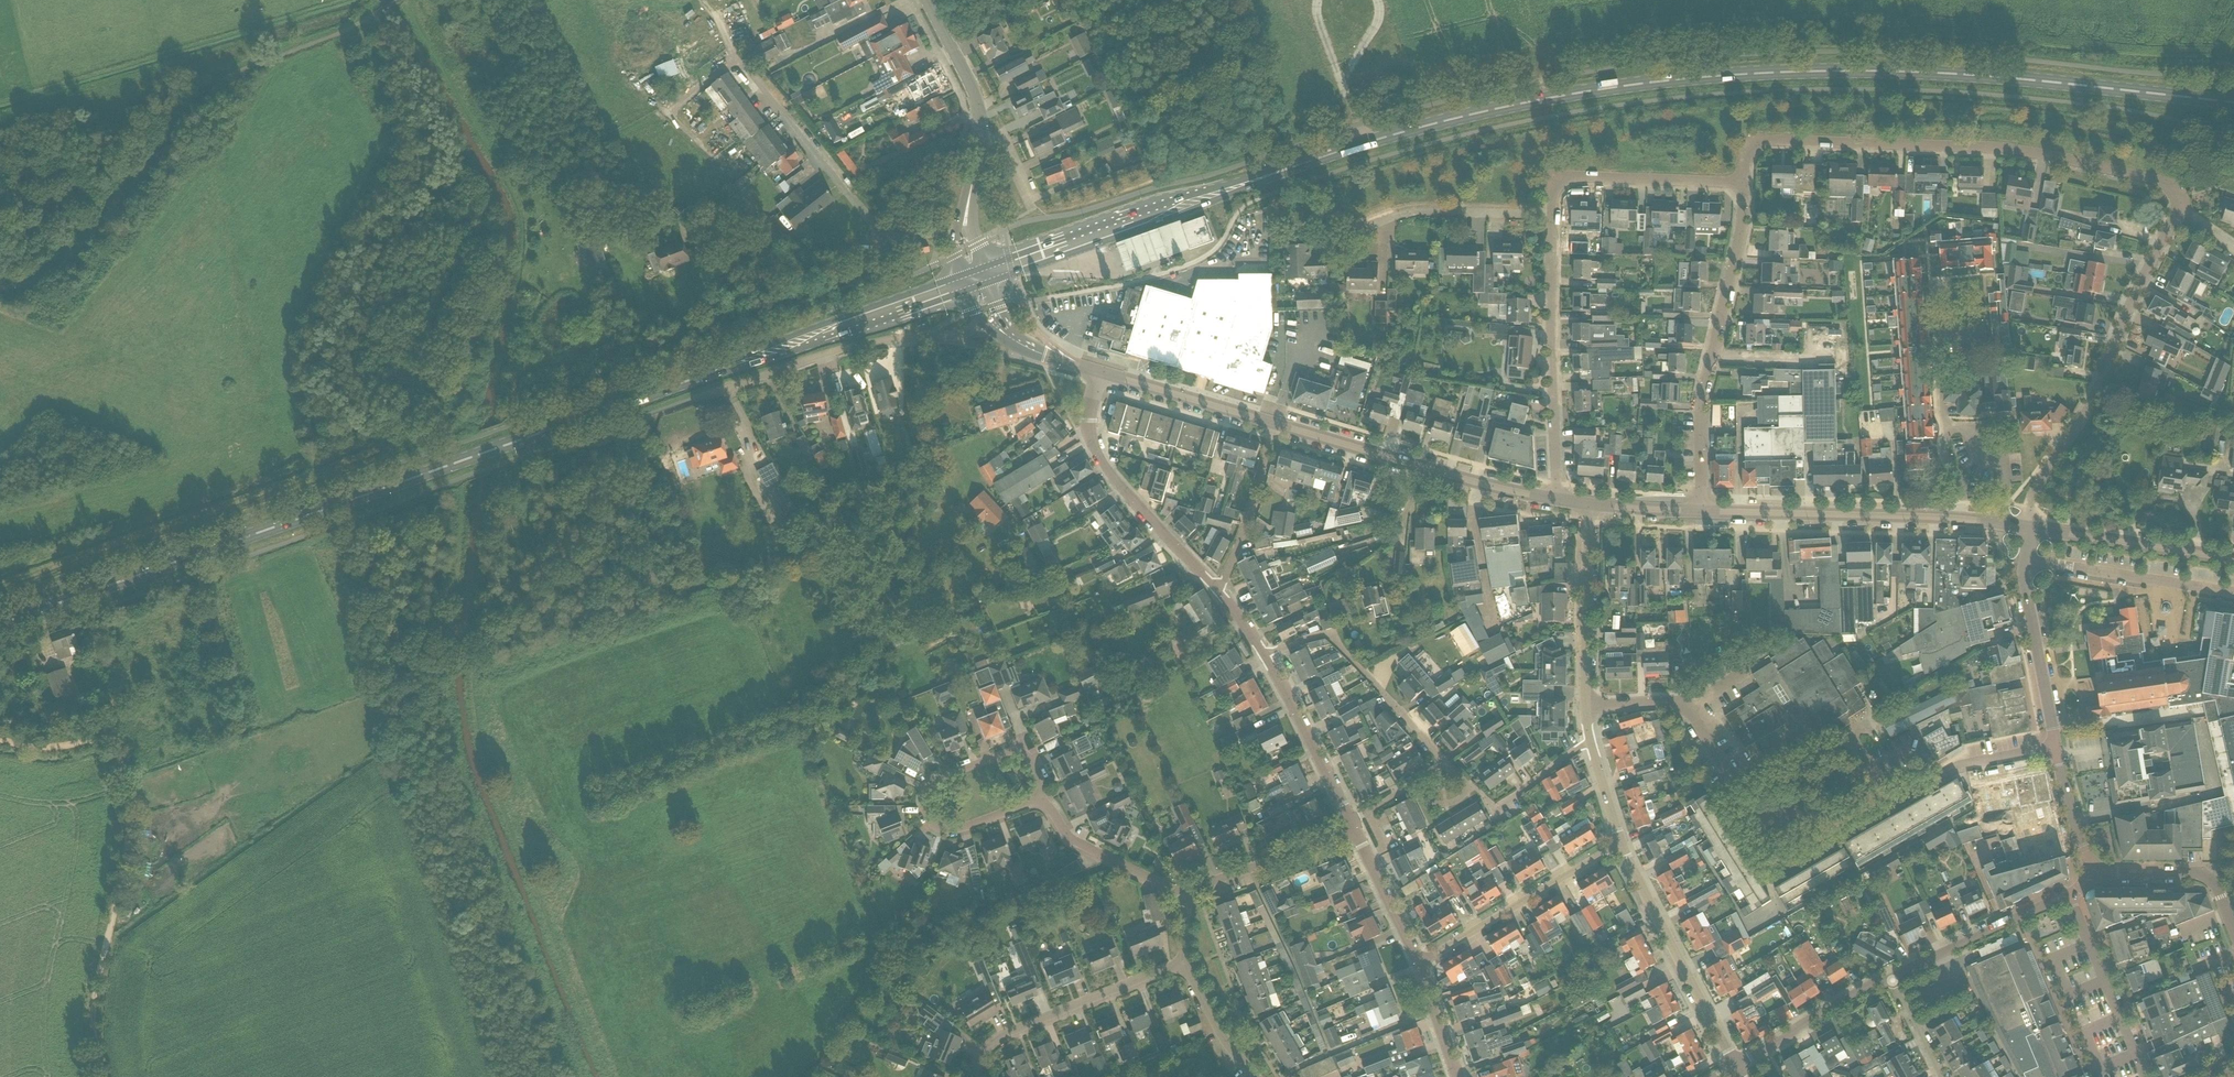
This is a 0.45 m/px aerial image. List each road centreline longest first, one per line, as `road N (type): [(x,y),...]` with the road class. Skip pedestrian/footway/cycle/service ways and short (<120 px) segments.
road 1 (primary): [(987,275),(1364,143),(1612,87),(1757,73),(1927,73),(2233,103)]
road 2 (primary): [(0,622),(962,283)]
road 3 (residential): [(2179,214),(2174,183),(2035,152),(1761,140),(1750,147),(1743,182)]
road 4 (residential): [(2057,747),(1964,765),(1776,868),(1686,705)]
road 5 (tertiary): [(1554,500),(1097,371)]
road 6 (track): [(0,739),(48,747),(103,740),(116,748),(130,812),(97,984),(103,1076)]
road 7 (track): [(1115,862),(885,953),(805,1076)]
road 8 (residential): [(2030,527),(2033,497),(2090,410),(2142,280),(2179,214)]
road 9 (residential): [(1264,655),(1216,589),(1101,462),(1086,406),(1097,371)]
road 10 (residential): [(1701,514),(1700,412),(1742,225),(1743,182)]
road 11 (residential): [(957,232),(890,248),(736,60)]
road 12 (residential): [(1037,802),(941,830),(927,819),(924,798),(941,780),(1019,752),(1030,759),(1041,788)]
road 13 (residential): [(1554,500),(1553,215)]
road 14 (unclassified): [(728,388),(848,347),(997,329)]
road 15 (tertiary): [(1961,521),(1701,514)]
road 16 (unclassified): [(1736,1066),(1620,844)]
road 17 (residential): [(971,1076),(1001,1037),(1184,964)]
road 18 (residential): [(1444,764),(1330,635),(1264,655)]
road 19 (residential): [(1420,962),(1620,844)]
road 20 (residential): [(1743,182),(1574,175),(1555,190),(1553,215)]
road 21 (residential): [(2026,562),(2233,593)]
road 22 (tertiary): [(2233,557),(2030,527)]
road 23 (unclassified): [(1585,709),(1589,506)]
road 24 (residential): [(1892,980),(2070,895)]
road 25 (residential): [(2145,1076),(2070,895)]
road 26 (residential): [(1351,827),(1264,655)]
road 27 (unclassified): [(2057,747),(2026,562)]
road 28 (residential): [(1184,894),(1351,827)]
road 29 (residential): [(1736,1066),(1892,980)]
road 30 (residential): [(1184,894),(1067,837),(1037,802)]
road 31 (unclassified): [(2233,932),(2204,874),(2094,872)]
road 32 (residential): [(1553,215),(1381,217)]
road 33 (residential): [(1420,962),(1351,827)]
road 34 (residential): [(1990,331),(1937,335),(1946,428)]
road 35 (residential): [(1946,428),(1962,428),(1985,465),(2002,467),(2000,525)]
road 36 (residential): [(1256,1076),(1184,964)]
road 37 (unclassified): [(2094,872),(2057,747)]
road 38 (tertiary): [(980,117),(927,0)]
road 39 (residential): [(1456,1076),(1420,962)]

